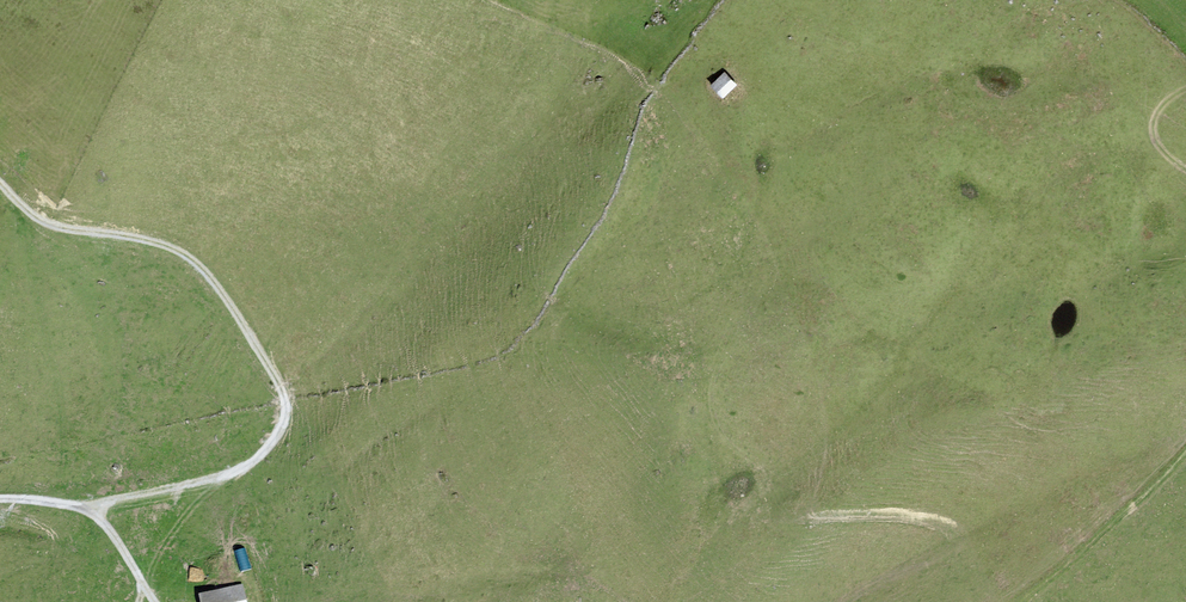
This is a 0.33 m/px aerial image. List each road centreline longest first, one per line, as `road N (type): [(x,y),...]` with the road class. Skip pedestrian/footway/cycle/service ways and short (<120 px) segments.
road 1 (track): [(0,499),(93,505),(223,476),(263,454),(285,415),(277,376),(199,267),(140,238),(53,229),(0,182)]
road 2 (track): [(1026,601),(1185,453)]
road 3 (track): [(245,468),(188,512),(138,601)]

